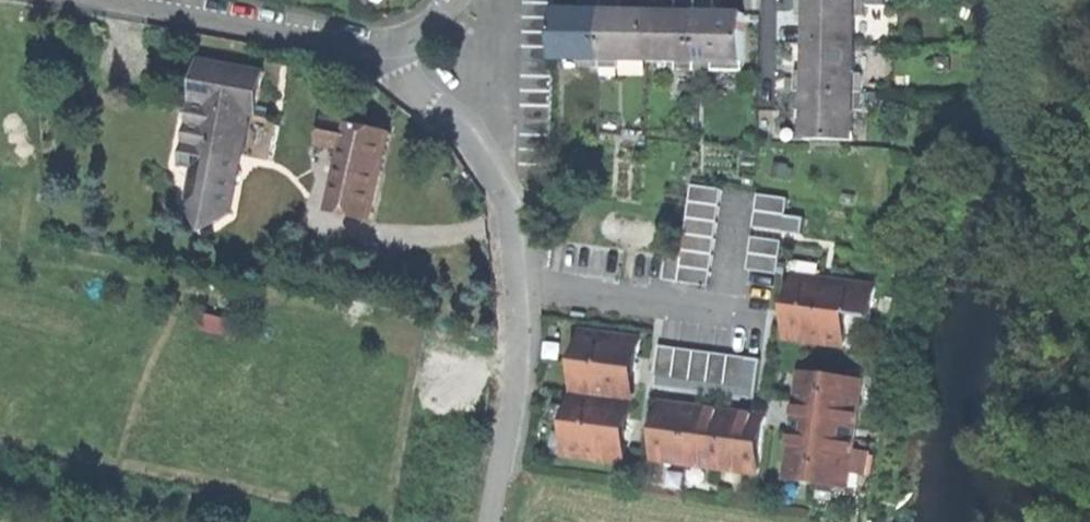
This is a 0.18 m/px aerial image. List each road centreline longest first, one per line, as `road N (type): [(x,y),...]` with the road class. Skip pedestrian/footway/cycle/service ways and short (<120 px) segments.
road 1 (residential): [(490,521),(518,358),(514,234),(505,195),(464,135),(409,82),(400,45)]
road 2 (residential): [(104,0),(400,45)]

